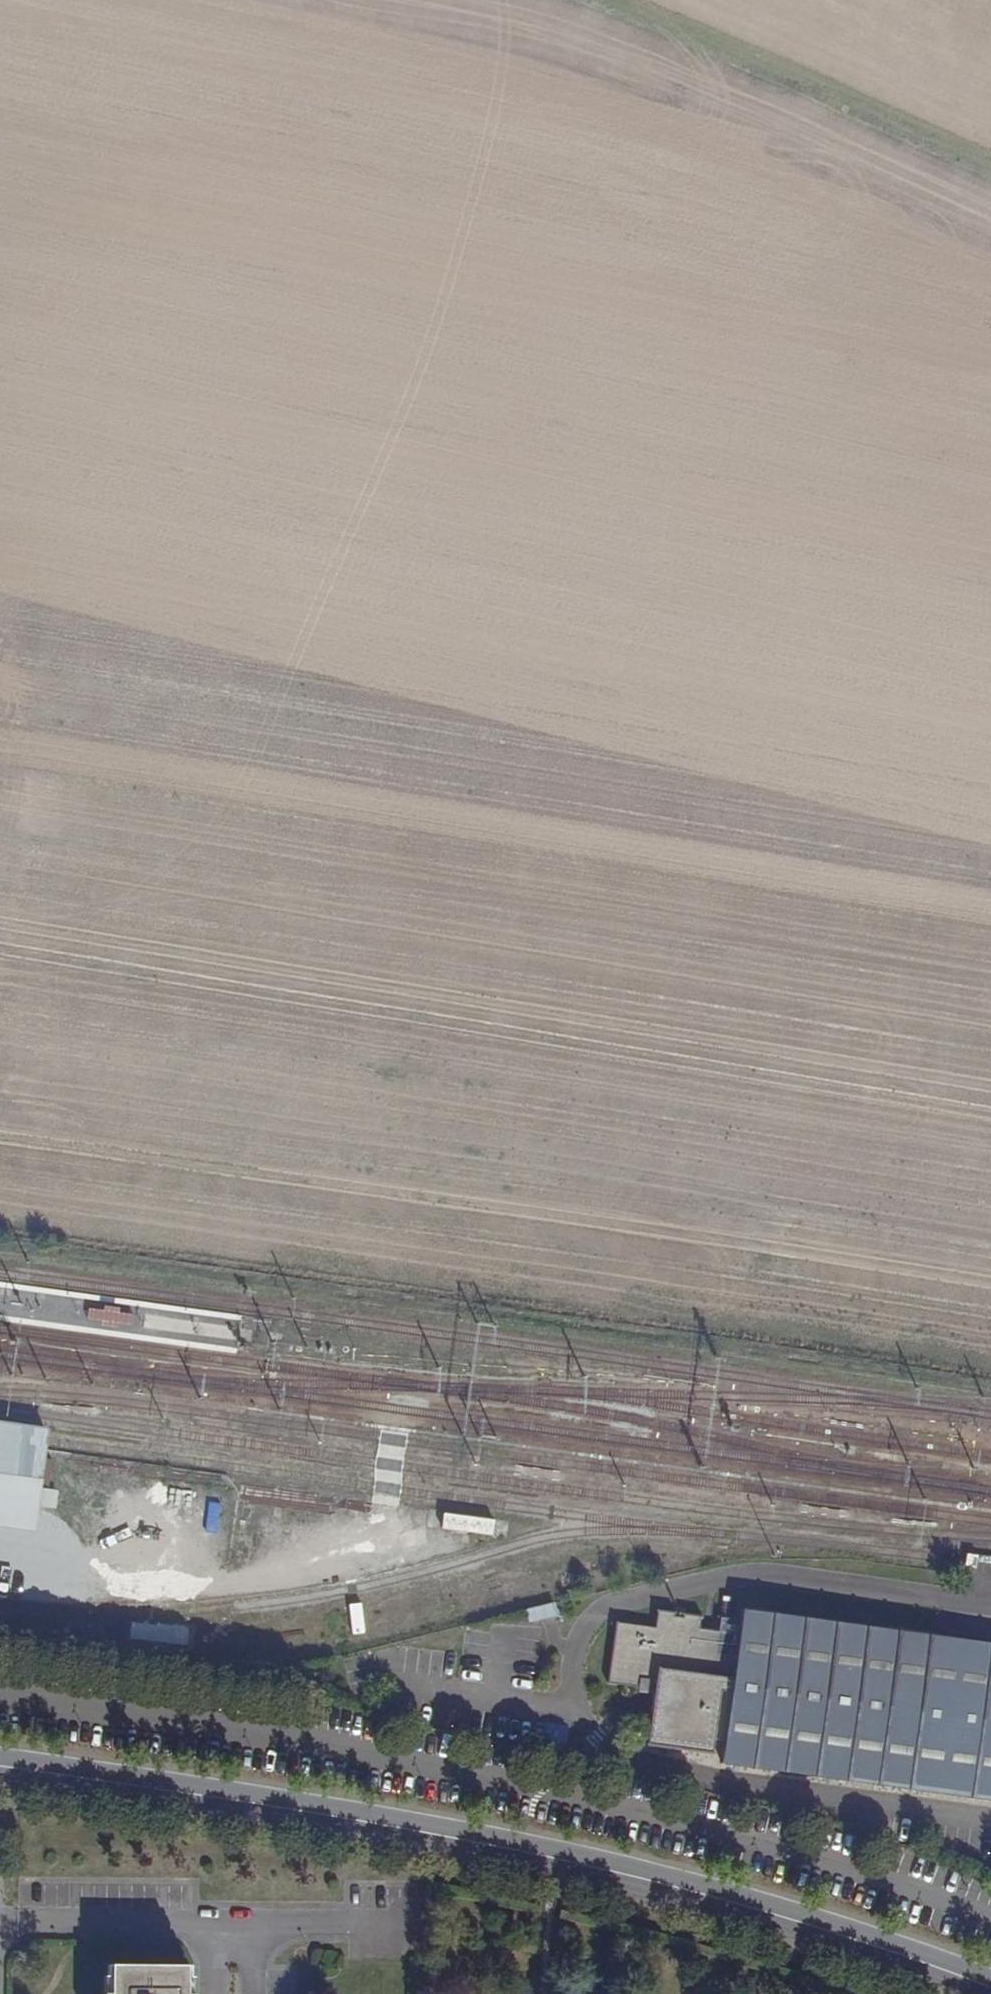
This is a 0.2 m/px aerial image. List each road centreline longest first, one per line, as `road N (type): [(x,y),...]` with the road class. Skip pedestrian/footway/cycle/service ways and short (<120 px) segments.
road 1 (secondary): [(990,1991),(748,1905),(538,1852),(0,1769)]
road 2 (track): [(81,1557),(221,1585),(297,1568),(388,1513),(394,1439)]

